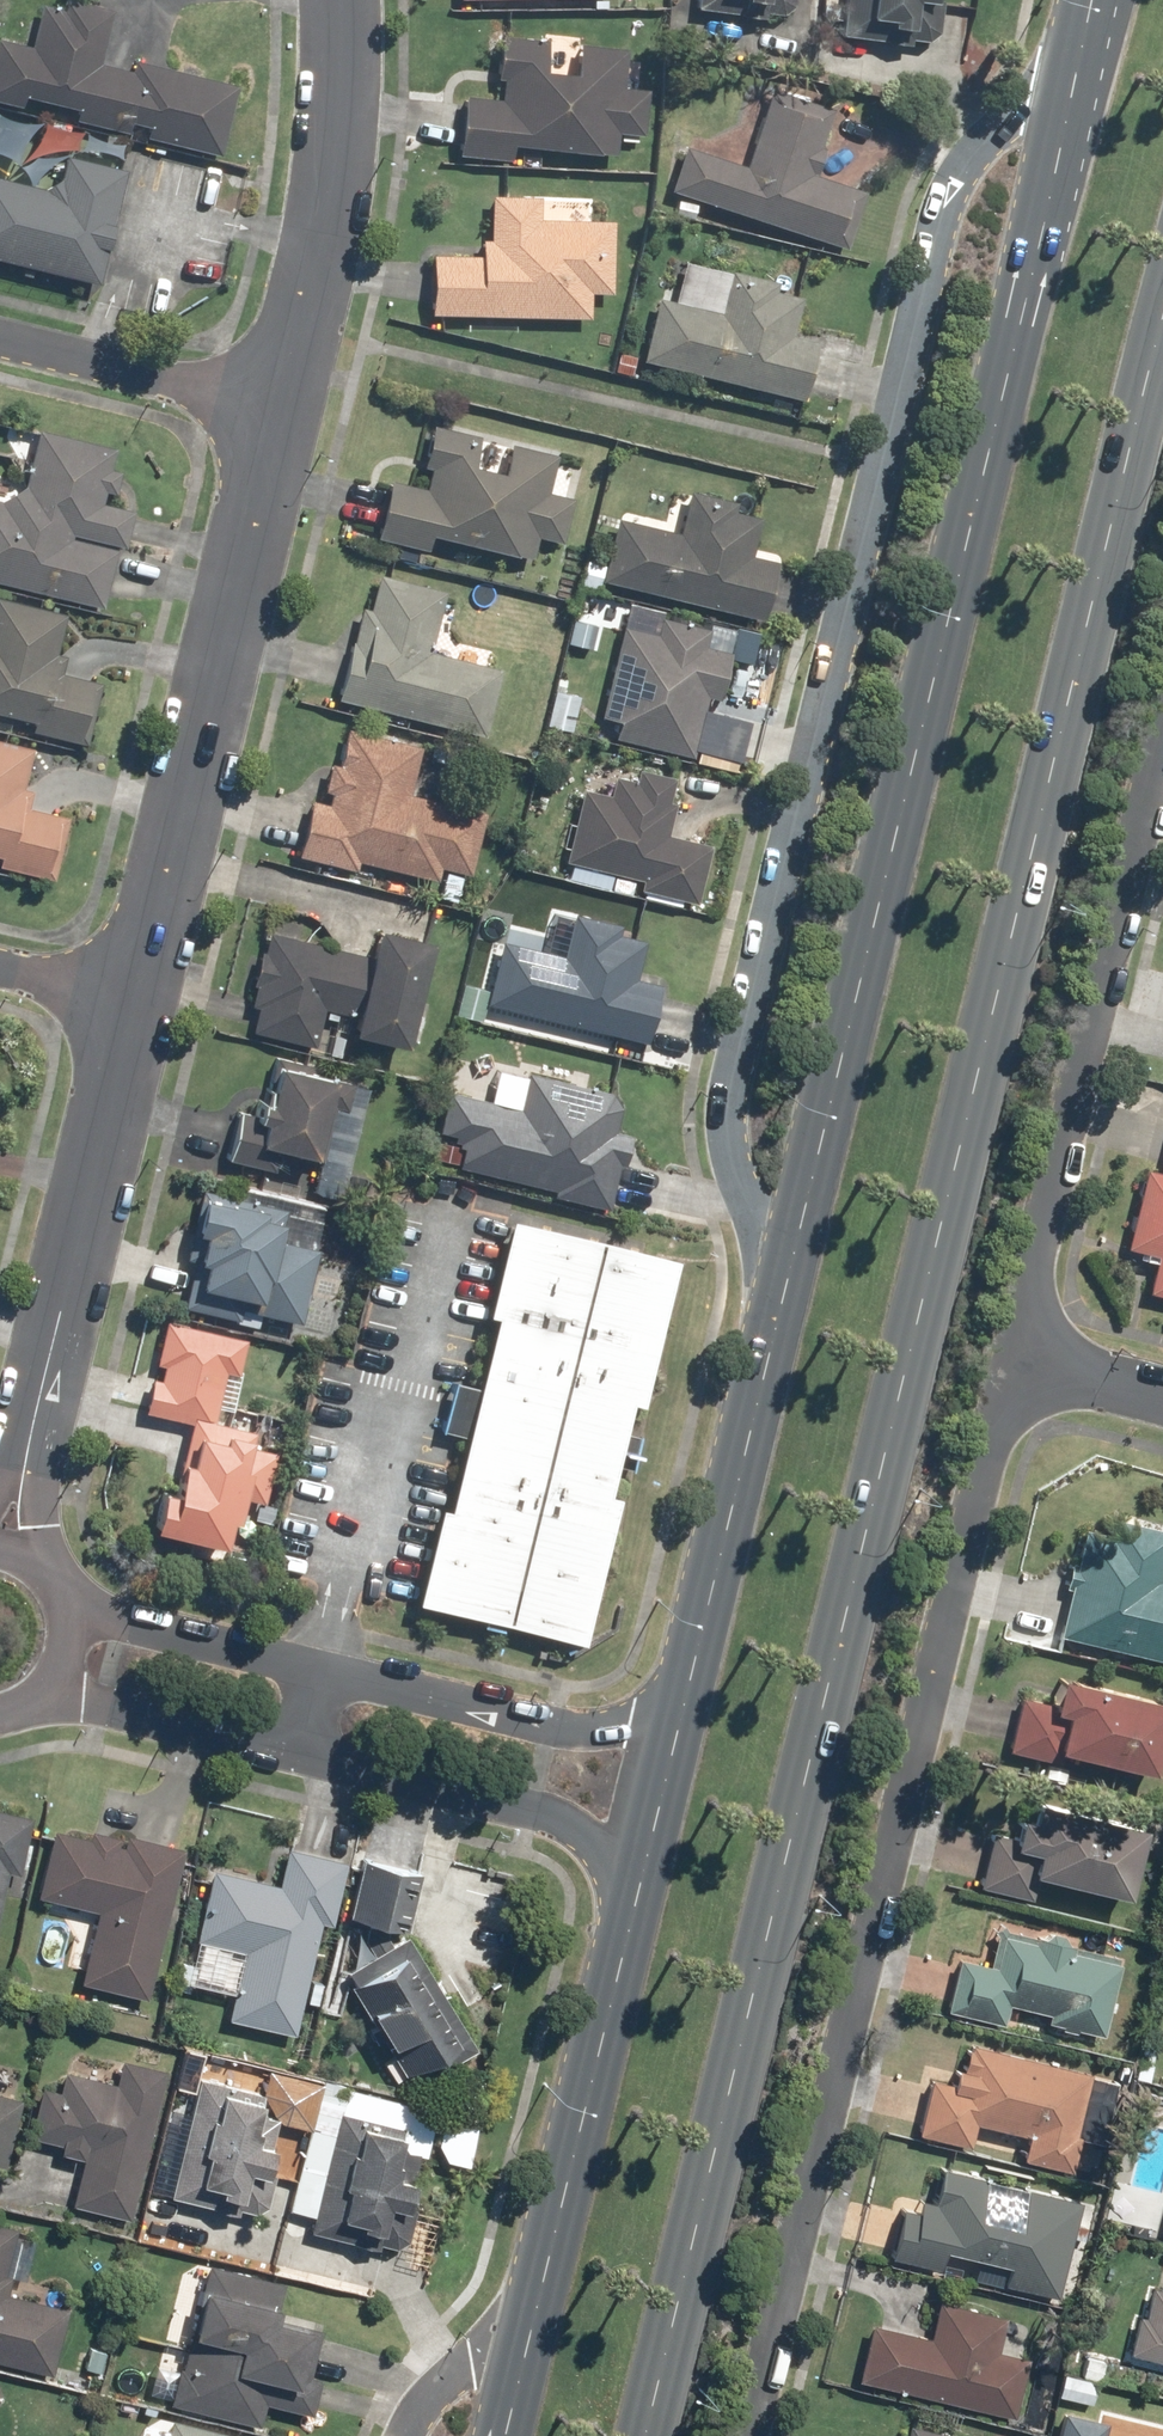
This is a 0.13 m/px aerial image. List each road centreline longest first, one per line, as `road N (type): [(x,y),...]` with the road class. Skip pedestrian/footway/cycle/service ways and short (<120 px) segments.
road 1 (primary): [(1160,318),(637,2435)]
road 2 (residential): [(786,1288),(733,1173),(726,1088),(946,196),(966,153),(994,127),(1073,86)]
road 3 (primary): [(786,1288),(1073,86)]
road 4 (residential): [(1001,1349),(747,2435)]
road 5 (residential): [(1162,733),(1001,1349)]
road 6 (residential): [(62,1618),(578,1735),(681,1712)]
road 7 (residential): [(646,1840),(30,1694)]
road 8 (residential): [(272,405),(136,990)]
road 9 (primary): [(520,2364),(646,1840)]
road 10 (residential): [(136,990),(25,1450)]
road 11 (primary): [(681,1712),(786,1288)]
road 12 (residential): [(332,0),(333,157),(272,405)]
road 13 (residential): [(272,405),(0,341)]
road 14 (residential): [(1001,1349),(1162,1397)]
road 15 (residential): [(408,2435),(439,2391),(472,2363),(520,2364)]
road 16 (residential): [(0,962),(136,990)]
road 17 (primary): [(646,1840),(681,1712)]
road 18 (residential): [(25,1450),(45,1580)]

